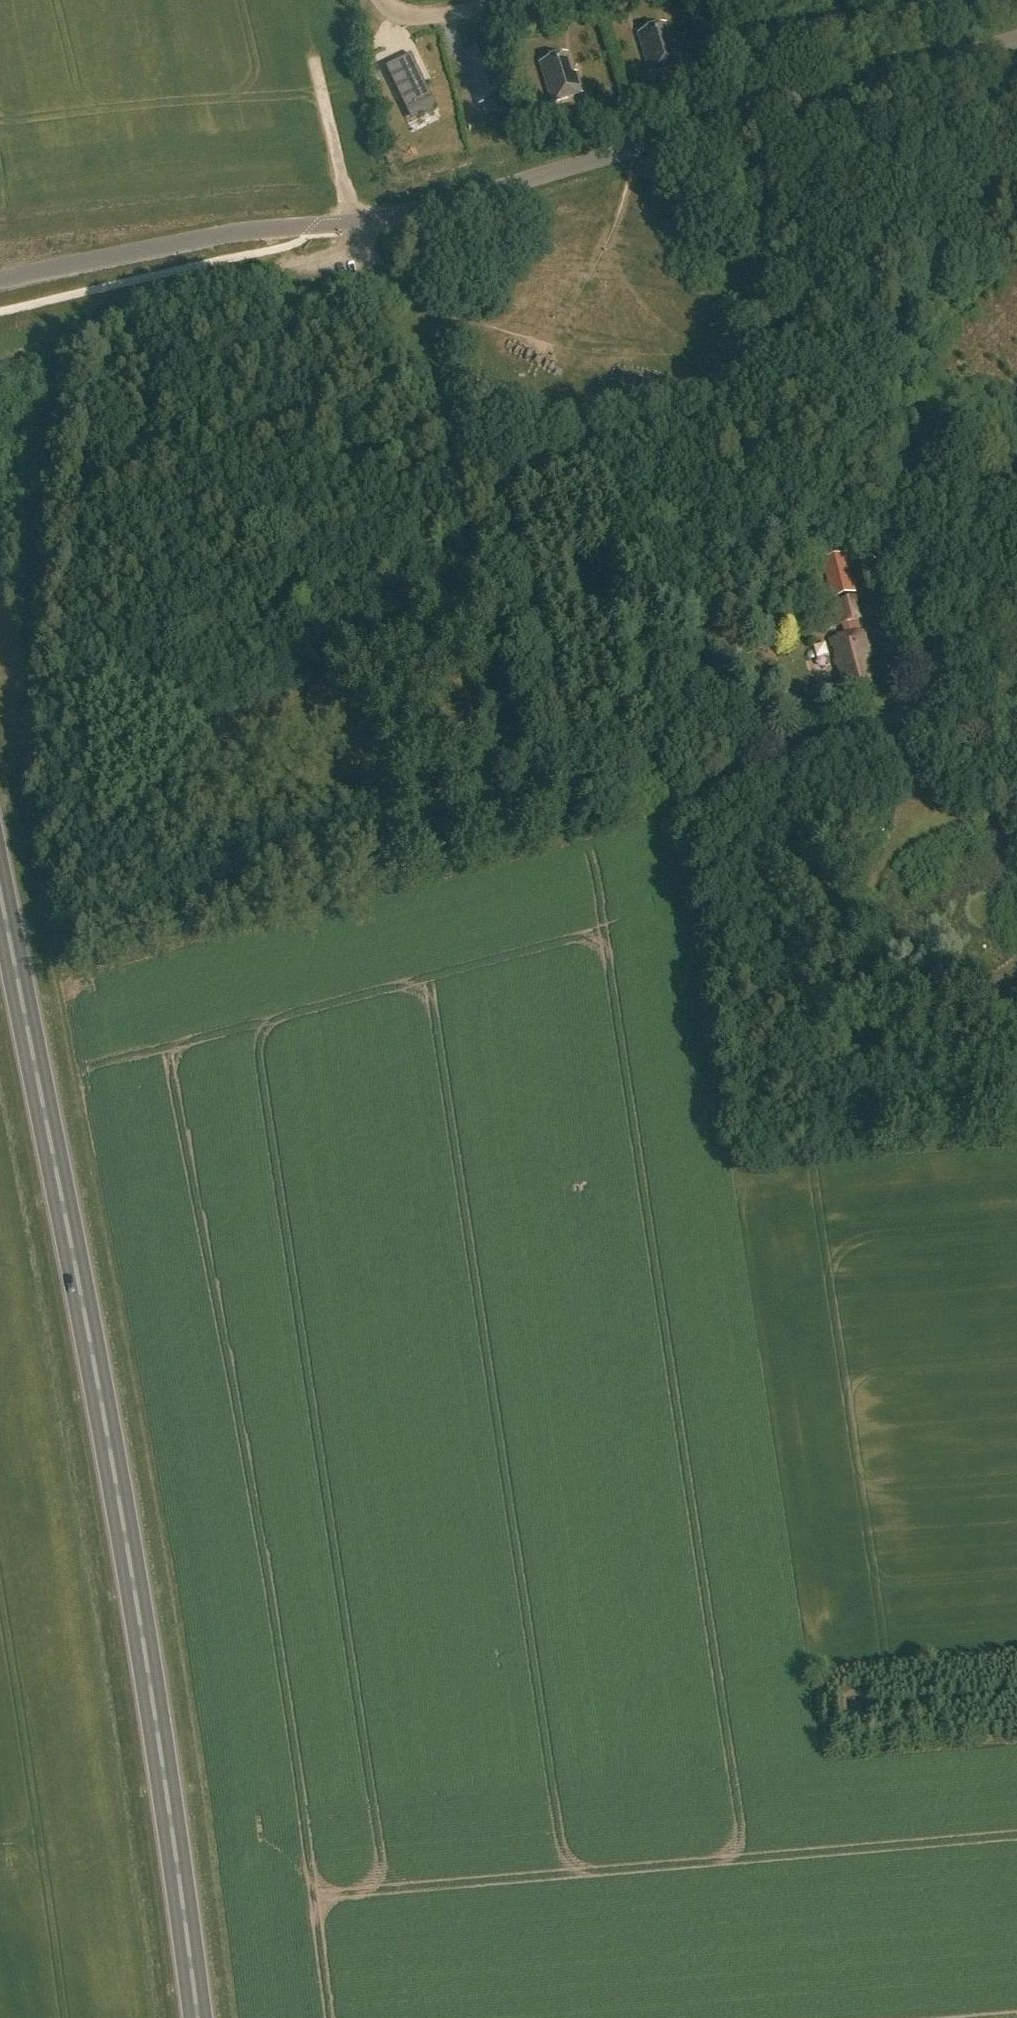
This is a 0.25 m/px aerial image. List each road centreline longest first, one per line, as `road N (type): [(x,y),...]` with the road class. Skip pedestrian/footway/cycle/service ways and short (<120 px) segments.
road 1 (trunk): [(199,2017),(105,1413),(0,887)]
road 2 (unclassified): [(0,280),(219,234),(403,214),(1016,37)]
road 3 (residential): [(1016,661),(729,788)]

